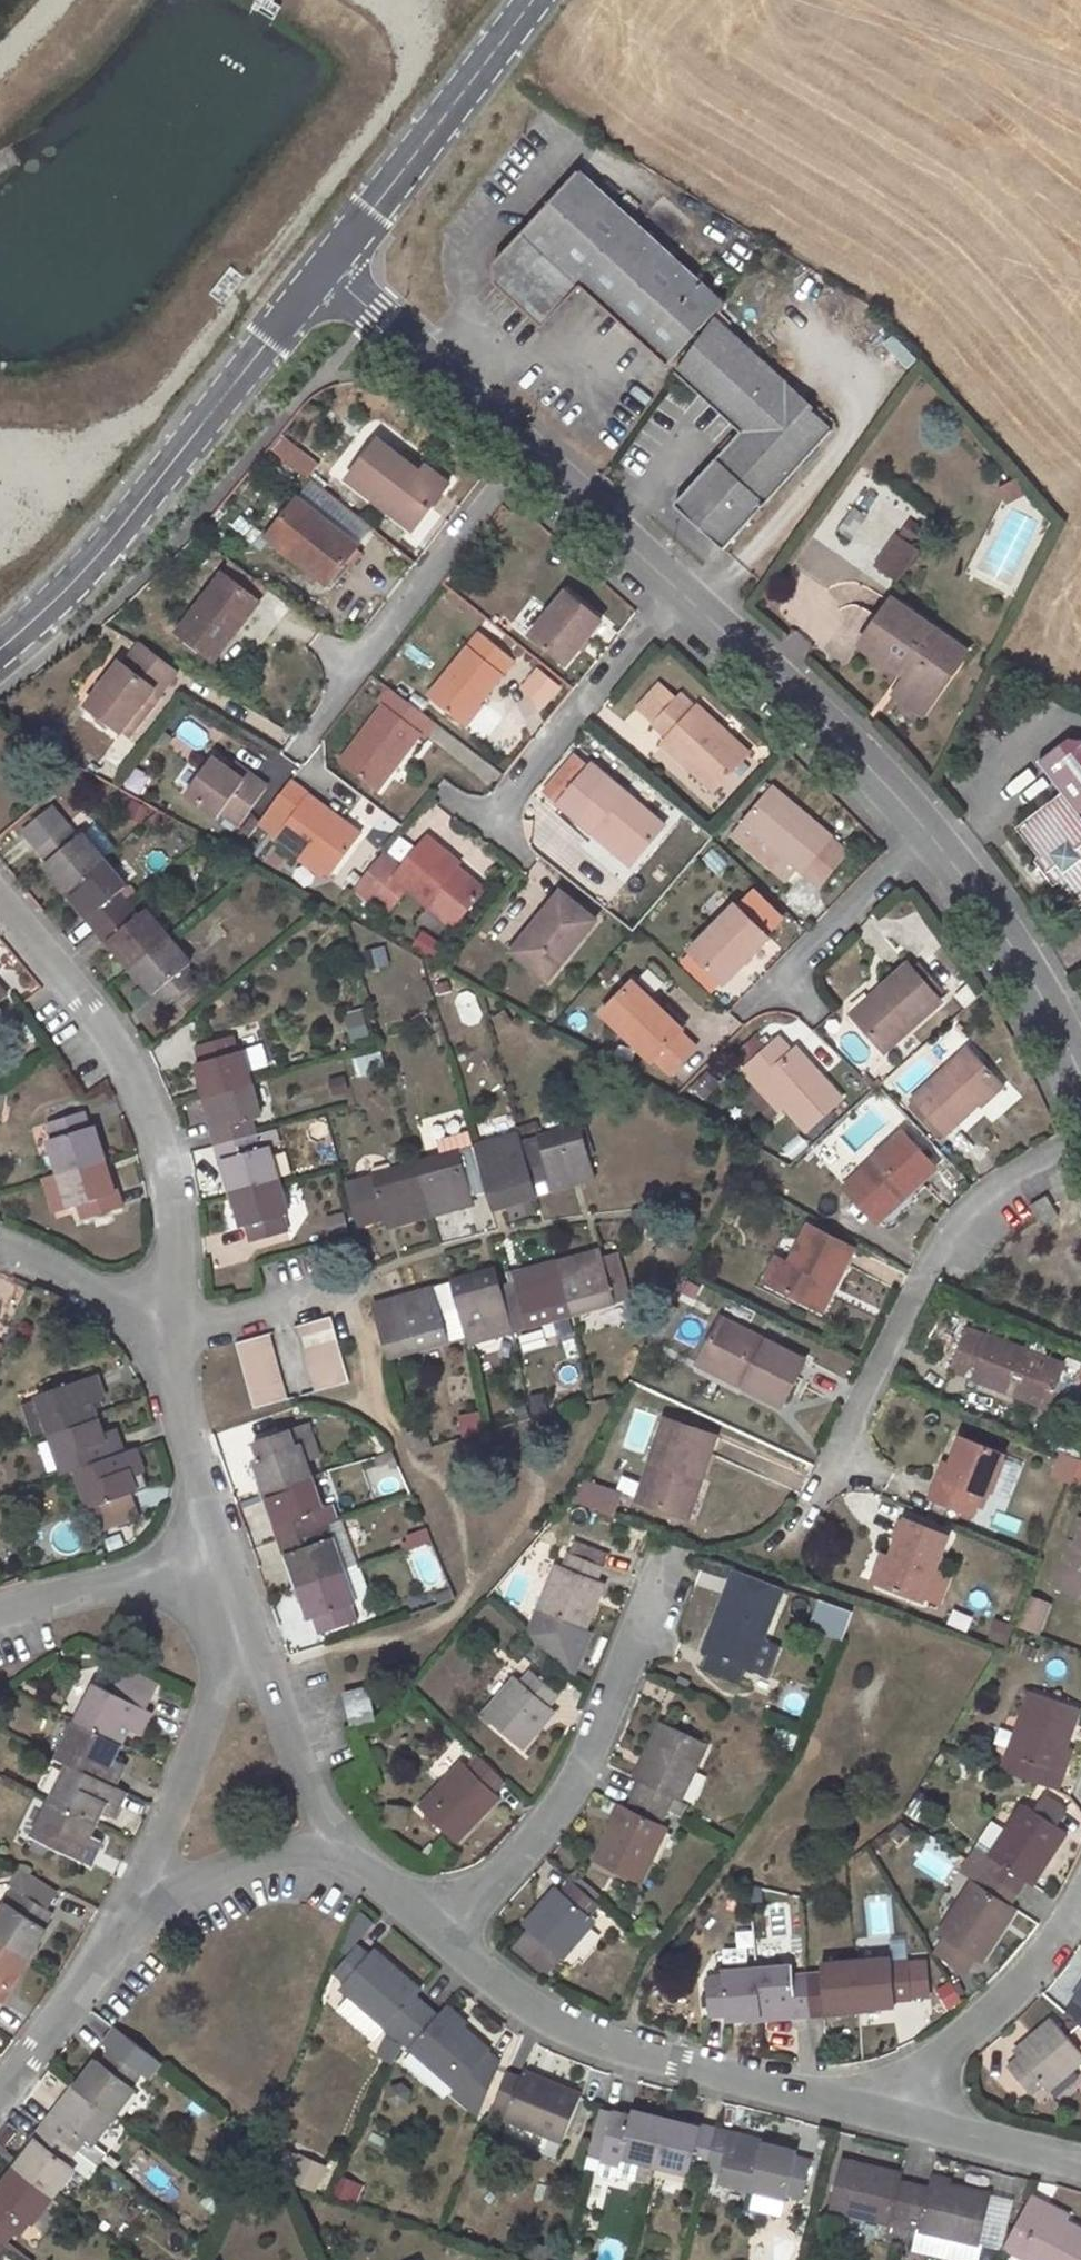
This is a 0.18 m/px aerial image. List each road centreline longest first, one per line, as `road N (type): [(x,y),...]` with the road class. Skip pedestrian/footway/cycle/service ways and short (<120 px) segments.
road 1 (secondary): [(327,270),(97,566),(0,655)]
road 2 (residential): [(886,2107),(625,2042),(526,2003),(445,1932)]
road 3 (residential): [(158,1320),(181,1232),(155,1111),(91,1008),(0,901)]
road 4 (residential): [(1080,1143),(1032,1163),(973,1203),(923,1269),(816,1499)]
road 5 (residential): [(445,1932),(548,1829),(584,1765),(670,1544)]
road 6 (residential): [(520,457),(302,741)]
road 7 (residential): [(678,591),(923,829)]
road 8 (secondary): [(536,0),(327,270)]
road 9 (residential): [(130,1909),(238,1610)]
road 10 (residential): [(923,829),(1047,1014),(1080,1084)]
road 11 (residential): [(678,591),(489,824)]
road 12 (residential): [(886,2107),(1041,1964),(1080,1898)]
road 13 (residential): [(350,1857),(316,1802),(238,1610)]
road 14 (residential): [(327,270),(520,457)]
road 15 (residential): [(397,1282),(204,1330),(158,1320)]
road 16 (residential): [(223,1551),(158,1320)]
road 17 (residential): [(923,829),(758,1001)]
road 18 (residential): [(130,1909),(199,1874),(279,1853),(350,1857)]
road 19 (residential): [(223,1551),(0,1610)]
road 20 (residential): [(0,2091),(130,1909)]
road 21 (residential): [(520,457),(678,591)]
road 22 (residential): [(1080,2156),(886,2107)]
road 23 (residential): [(0,1245),(158,1320)]
road 24 (residential): [(445,1932),(350,1857)]

